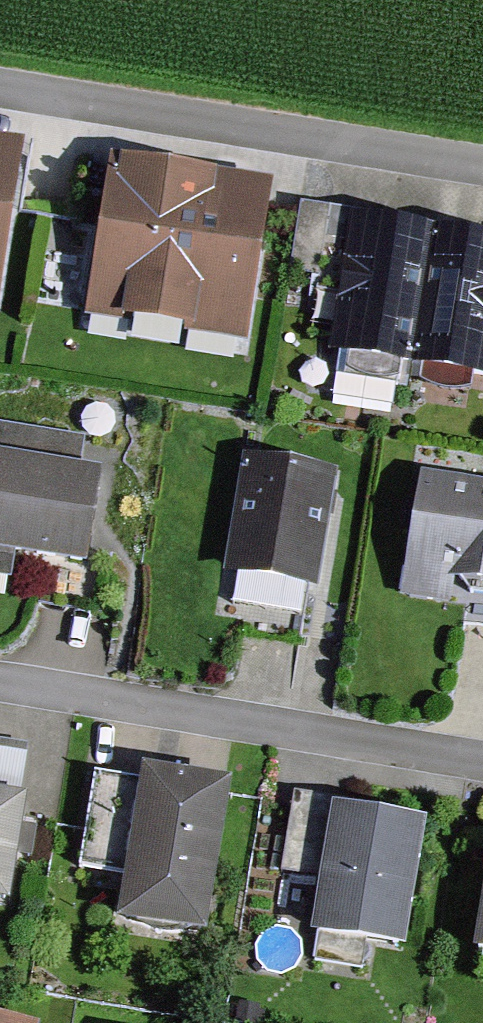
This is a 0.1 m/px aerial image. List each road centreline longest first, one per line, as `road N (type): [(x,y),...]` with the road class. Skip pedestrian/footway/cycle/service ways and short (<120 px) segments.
road 1 (residential): [(0,688),(482,770)]
road 2 (residential): [(0,91),(482,168)]

